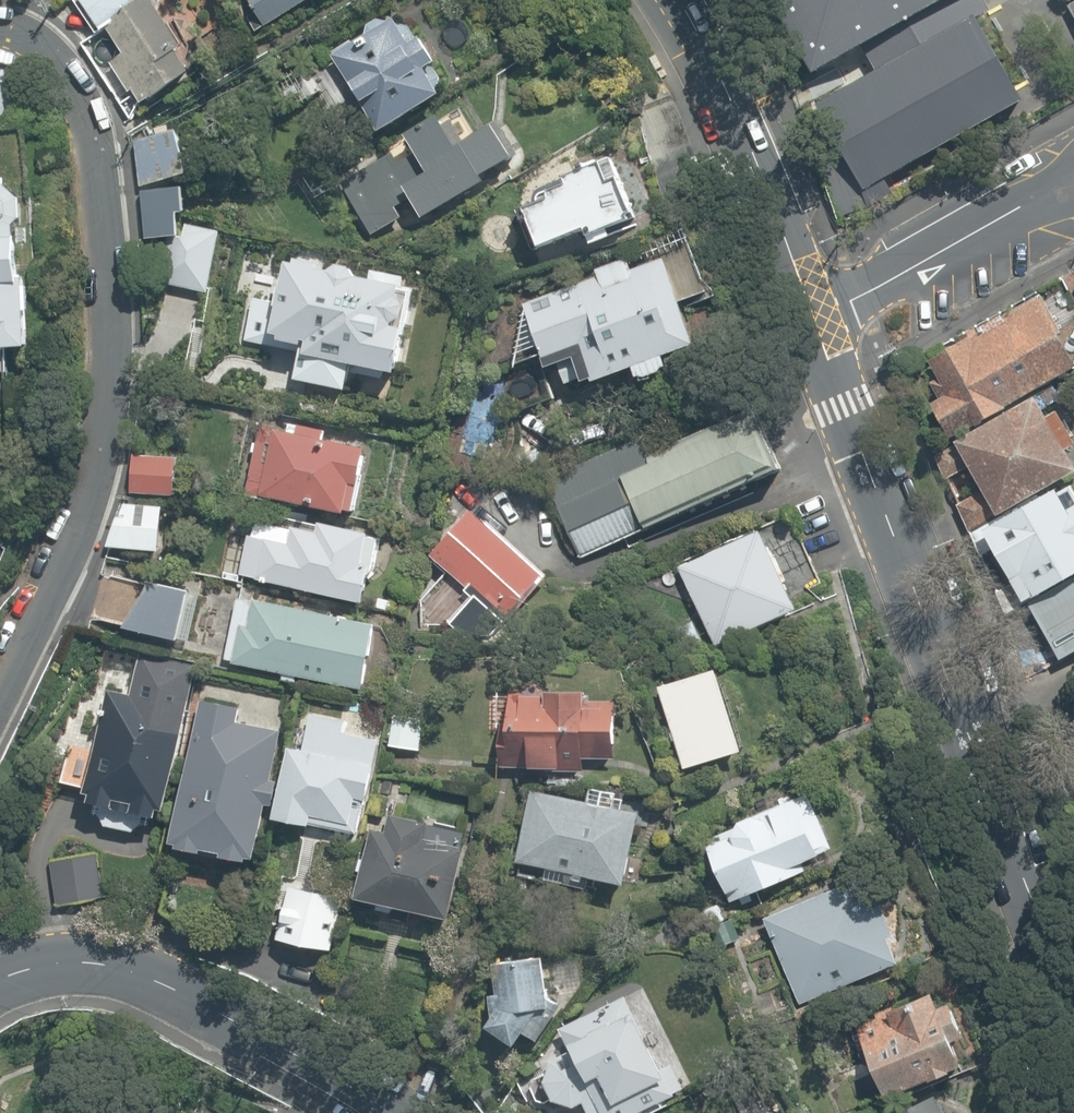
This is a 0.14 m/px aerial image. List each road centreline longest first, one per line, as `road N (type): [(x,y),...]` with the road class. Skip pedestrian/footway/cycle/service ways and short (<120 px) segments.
road 1 (residential): [(0,35),(39,57),(72,101),(94,158),(109,288),(108,394),(85,498),(0,695)]
road 2 (secondary): [(1073,969),(1026,882),(812,317)]
road 3 (tertiary): [(381,1112),(278,1038),(171,984),(71,954),(0,983)]
road 4 (secondary): [(812,317),(679,0)]
road 5 (residential): [(812,317),(1073,182)]

